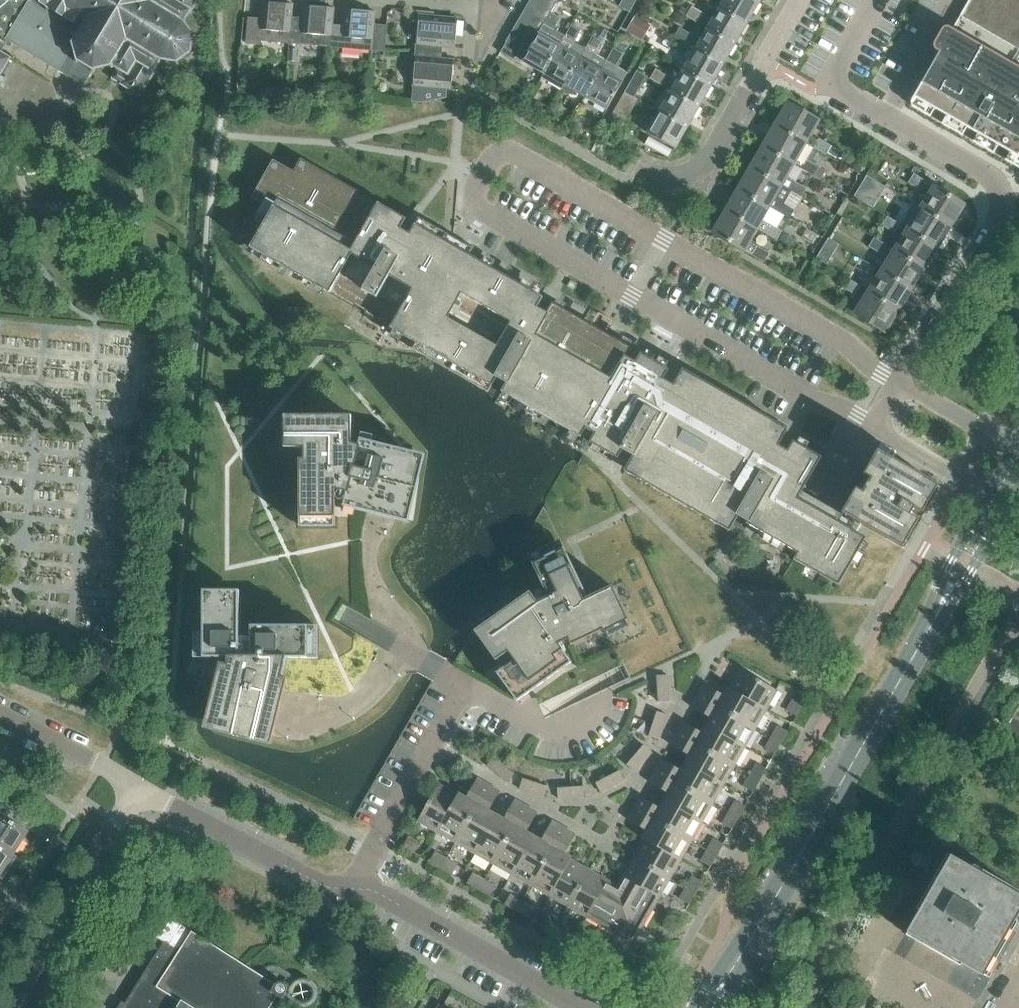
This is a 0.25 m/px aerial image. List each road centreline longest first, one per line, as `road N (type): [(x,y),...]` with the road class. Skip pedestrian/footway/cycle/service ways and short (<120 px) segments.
road 1 (tertiary): [(713,1007),(1018,477)]
road 2 (residential): [(991,179),(835,83),(881,0)]
road 3 (residential): [(11,1007),(143,788)]
road 4 (residential): [(581,1007),(381,891),(359,885)]
road 5 (residential): [(646,169),(686,173),(702,162),(800,0)]
road 6 (residential): [(359,885),(316,881),(143,788)]
road 7 (residential): [(991,179),(999,204),(990,233),(907,386)]
road 8 (residential): [(359,885),(468,688)]
road 9 (residential): [(143,788),(0,713)]
road 10 (residential): [(468,688),(560,729),(591,717),(600,702)]
road 11 (residential): [(401,651),(404,633),(368,563),(373,521)]
road 12 (residential): [(289,709),(331,711),(363,697),(401,651)]

